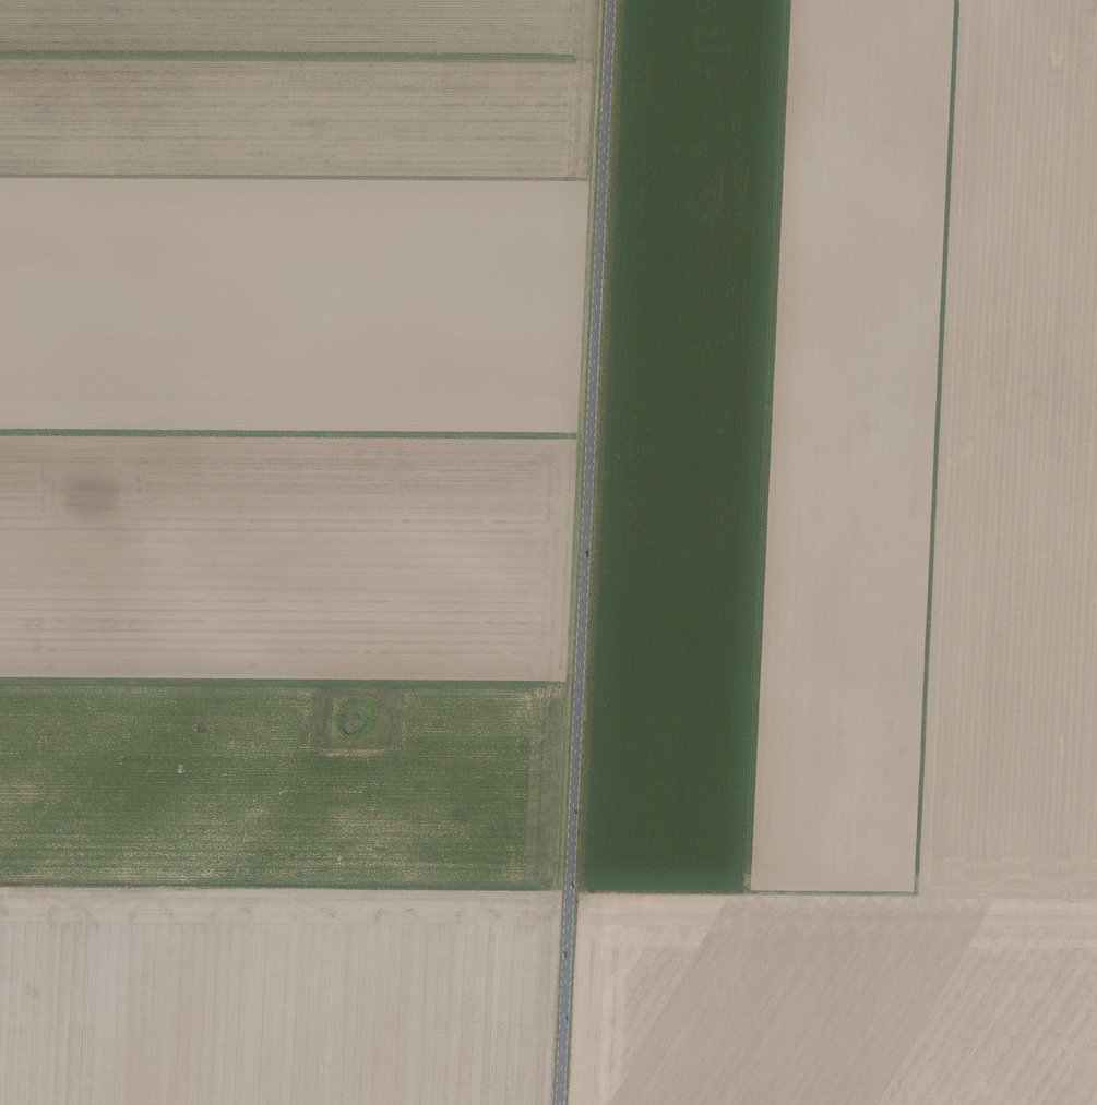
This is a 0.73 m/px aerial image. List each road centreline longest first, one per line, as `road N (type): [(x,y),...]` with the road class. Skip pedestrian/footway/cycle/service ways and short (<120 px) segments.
road 1 (primary): [(560,1104),(611,0)]

